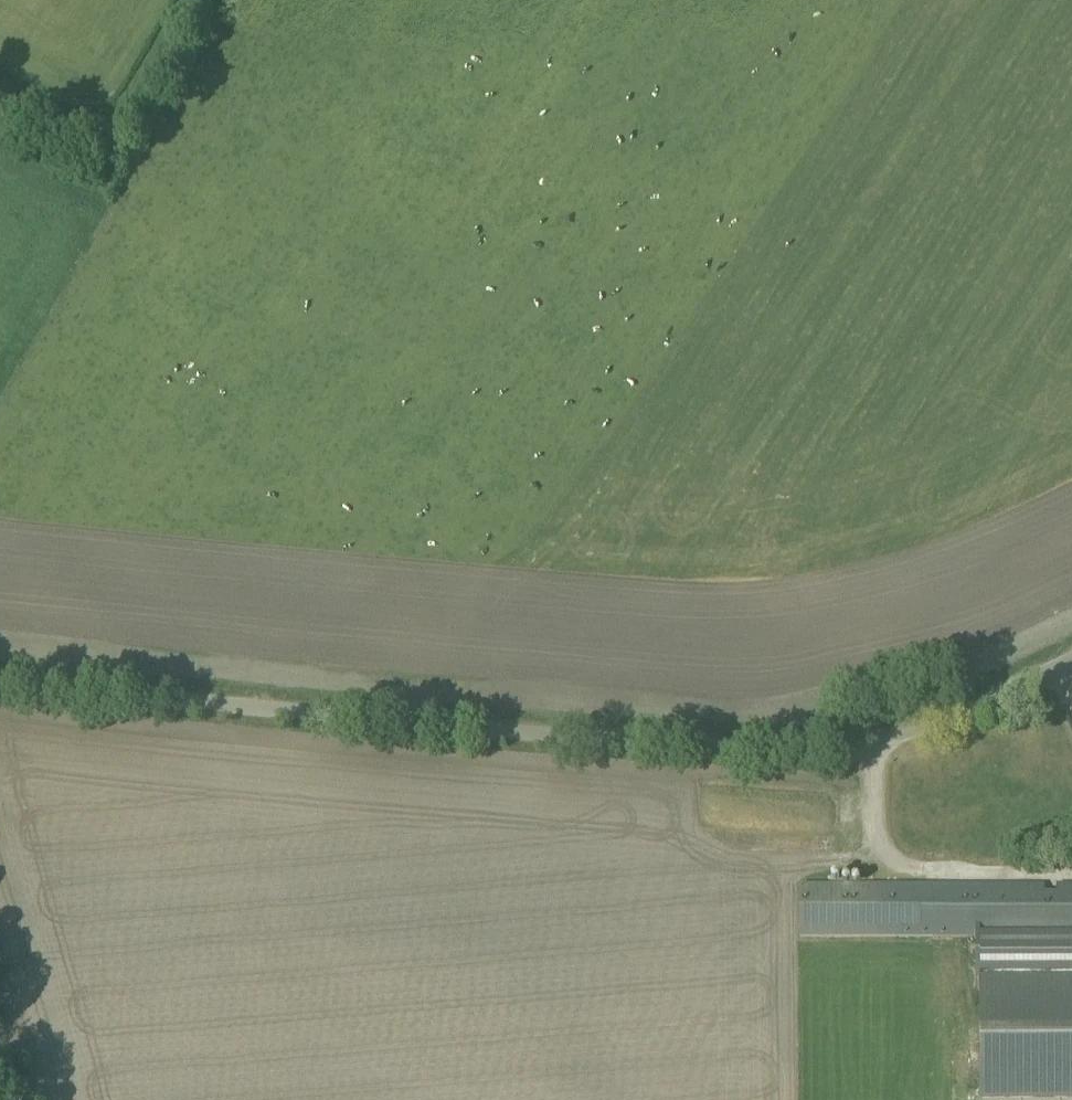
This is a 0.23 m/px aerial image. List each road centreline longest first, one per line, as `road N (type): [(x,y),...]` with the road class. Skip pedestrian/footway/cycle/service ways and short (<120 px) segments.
road 1 (unclassified): [(0,685),(684,749),(806,752),(929,730),(1071,663)]
road 2 (track): [(201,0),(125,128),(97,137),(55,133),(0,99)]

